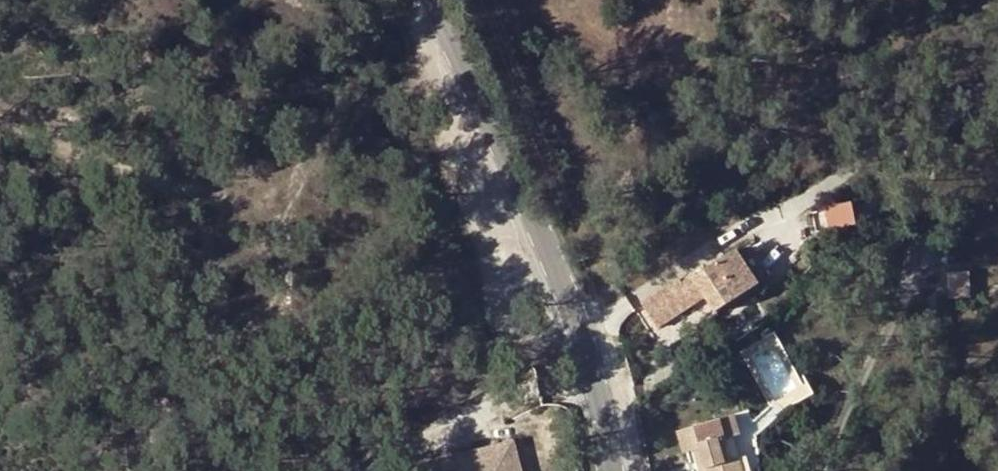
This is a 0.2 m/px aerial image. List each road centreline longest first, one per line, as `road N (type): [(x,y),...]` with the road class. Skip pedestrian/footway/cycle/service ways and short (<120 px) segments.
road 1 (track): [(130,470),(283,304),(291,208),(317,137),(380,89),(462,67)]
road 2 (tertiary): [(600,470),(576,356),(431,0)]

